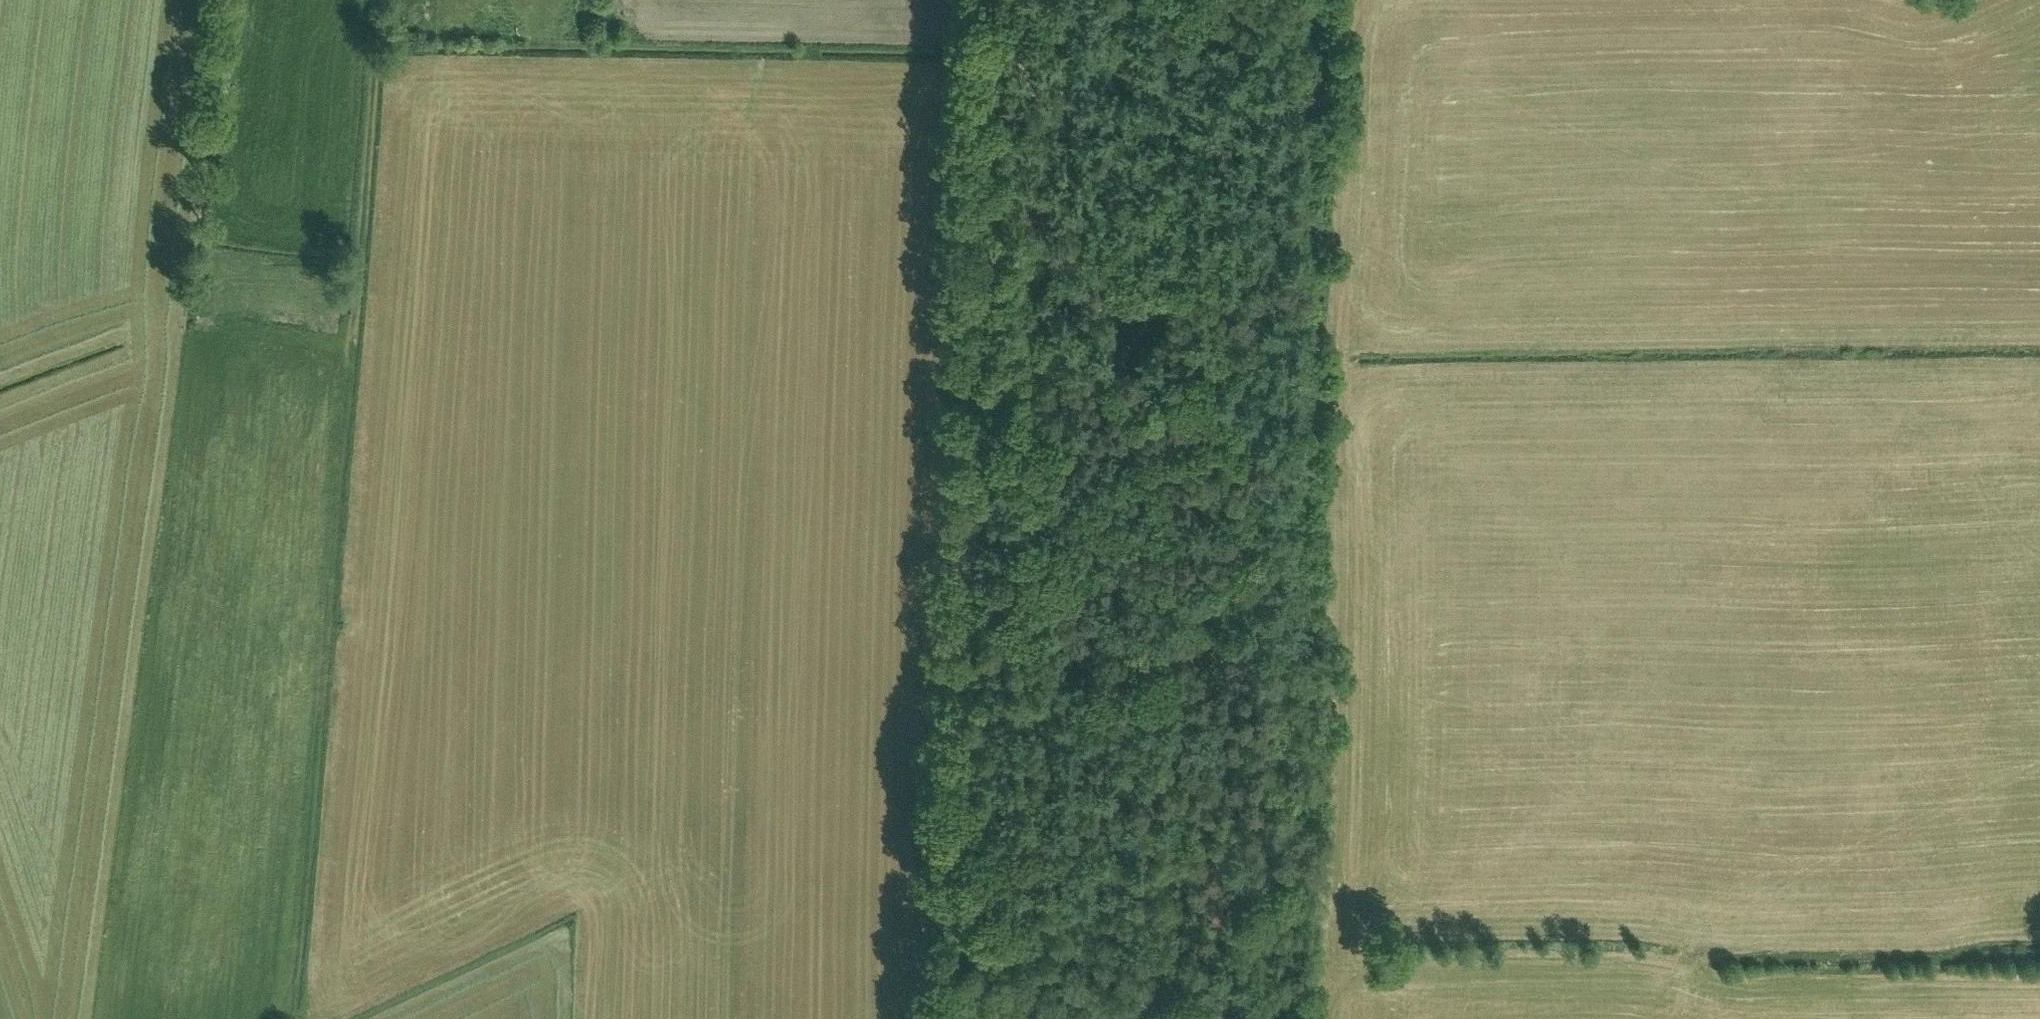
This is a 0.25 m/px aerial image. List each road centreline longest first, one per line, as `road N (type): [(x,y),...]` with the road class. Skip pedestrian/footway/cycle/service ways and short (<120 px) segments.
road 1 (track): [(377,0),(285,1018)]
road 2 (track): [(992,0),(960,962)]
road 3 (track): [(1723,956),(2039,956)]

